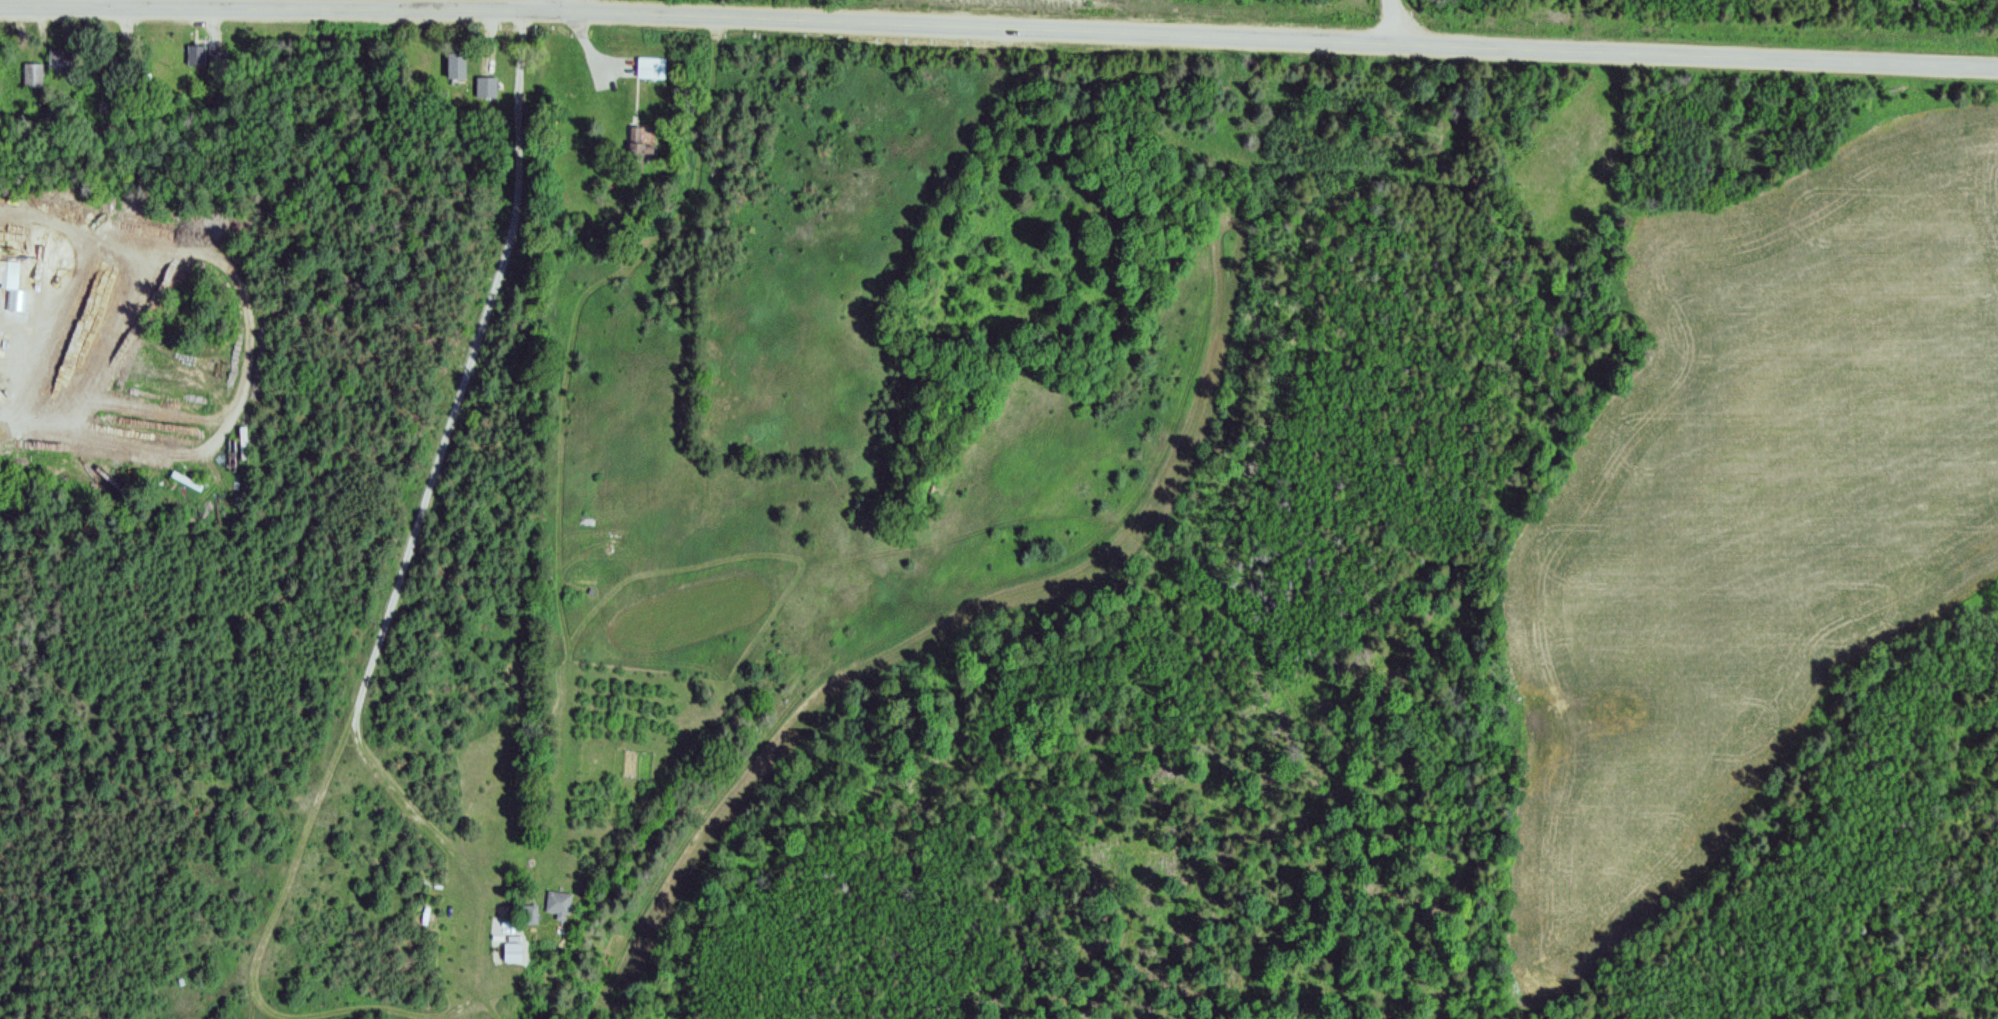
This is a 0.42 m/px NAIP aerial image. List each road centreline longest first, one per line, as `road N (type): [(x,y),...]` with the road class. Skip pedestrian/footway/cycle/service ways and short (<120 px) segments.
road 1 (secondary): [(1997,68),(568,9)]
road 2 (track): [(566,1018),(633,906),(715,793),(810,683),(930,616),(1063,564),(1120,527),(1231,621),(1260,659),(1303,750),(1320,832),(1314,867),(1283,918),(1280,948),(1291,989),(1284,1018)]
road 3 (secondary): [(0,9),(568,9)]

